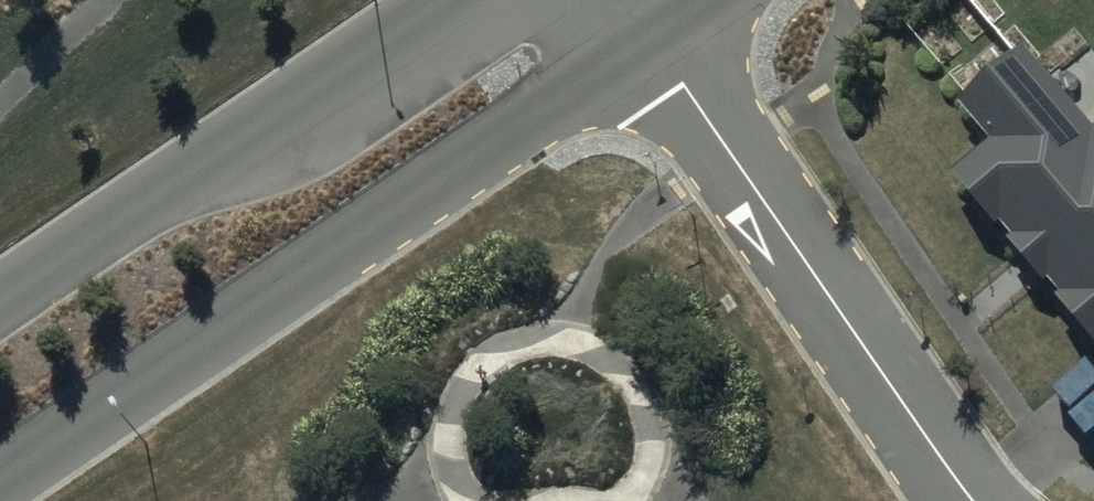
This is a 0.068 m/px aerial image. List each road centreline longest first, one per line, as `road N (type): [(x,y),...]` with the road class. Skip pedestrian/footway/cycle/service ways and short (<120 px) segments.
road 1 (tertiary): [(655,41),(0,483)]
road 2 (residential): [(971,500),(655,41)]
road 3 (tertiary): [(0,301),(447,0)]

